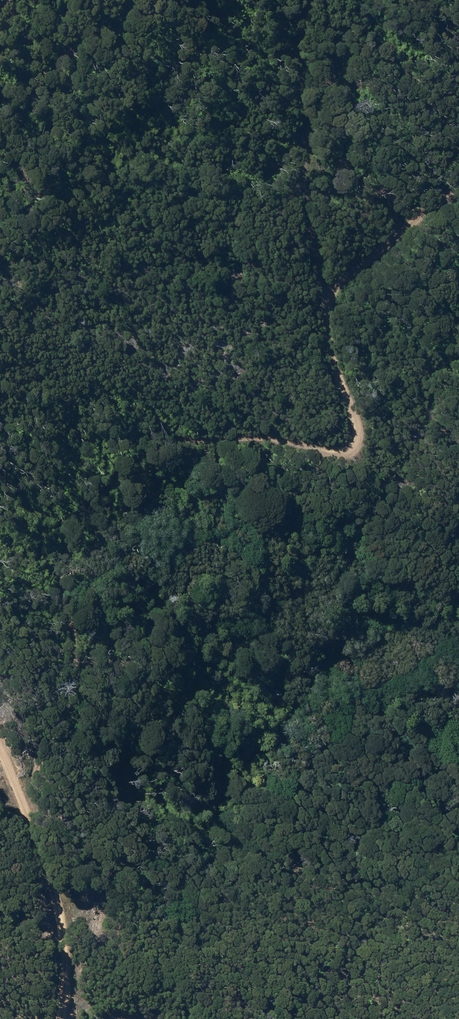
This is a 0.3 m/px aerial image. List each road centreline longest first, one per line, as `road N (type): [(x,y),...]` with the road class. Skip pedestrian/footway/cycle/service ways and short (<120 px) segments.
road 1 (track): [(296,0),(291,88),(314,268),(351,434),(340,447),(266,427),(176,420),(107,445),(69,504),(62,538),(64,650),(55,698),(34,747),(0,779)]
road 2 (track): [(68,1018),(49,892),(0,800)]
road 3 (track): [(314,268),(458,144)]

